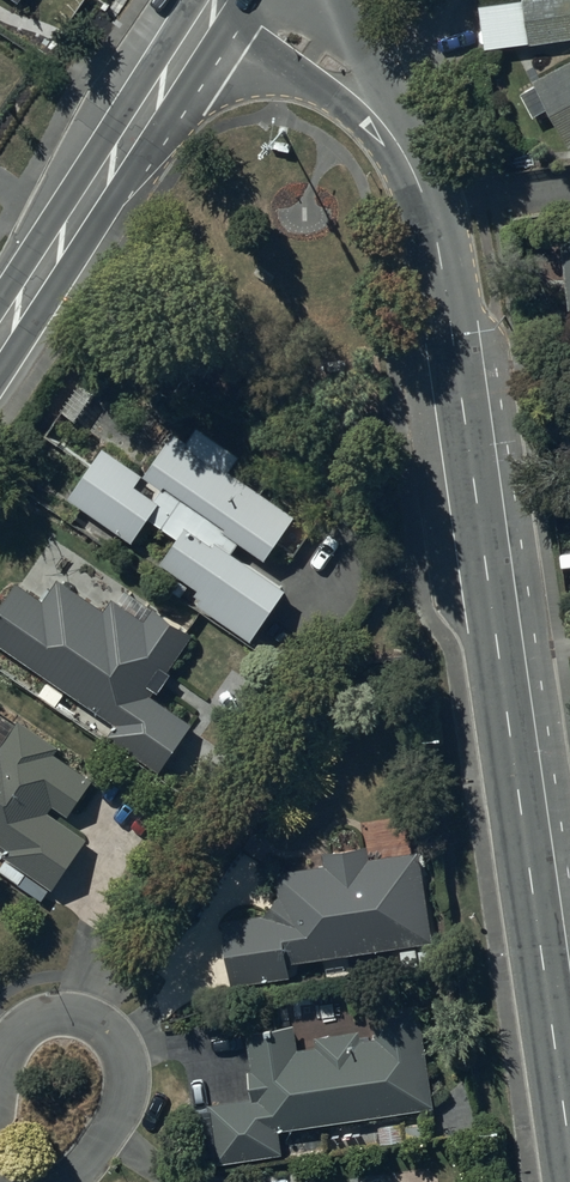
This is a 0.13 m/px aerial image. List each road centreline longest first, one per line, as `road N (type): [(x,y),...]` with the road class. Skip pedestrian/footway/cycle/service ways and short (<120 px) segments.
road 1 (secondary): [(569,1116),(437,246),(403,152)]
road 2 (residential): [(0,1100),(9,1039),(37,1018),(81,1013),(109,1023),(129,1049),(124,1115),(102,1151),(76,1173),(41,1181)]
road 3 (secondary): [(0,333),(206,26)]
road 4 (secondary): [(403,152),(319,88),(206,26)]
road 5 (secondary): [(322,0),(384,76),(403,152)]

